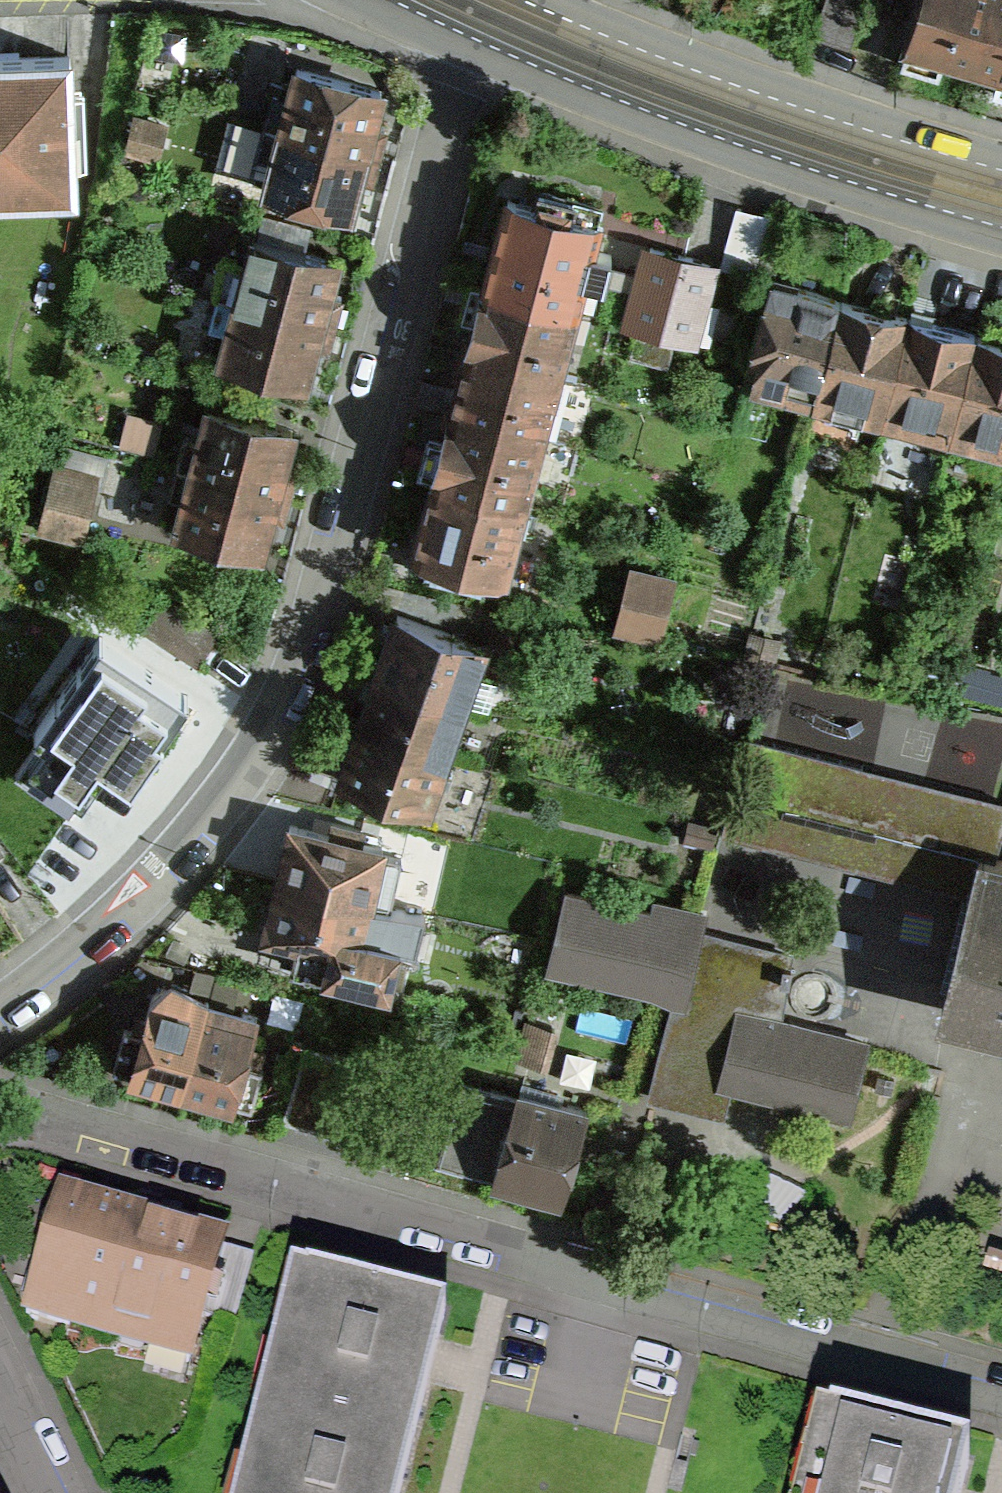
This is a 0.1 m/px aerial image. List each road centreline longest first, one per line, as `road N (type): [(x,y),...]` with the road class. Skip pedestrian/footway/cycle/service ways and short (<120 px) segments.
road 1 (residential): [(0,1011),(48,980),(165,872),(265,744),(331,592),(470,57)]
road 2 (residential): [(1001,1393),(37,1116)]
road 3 (primary): [(470,57),(744,165),(1001,242)]
road 4 (primary): [(1001,156),(772,84),(554,0)]
road 5 (primary): [(340,0),(470,57)]
road 6 (residential): [(54,1492),(0,1378)]

